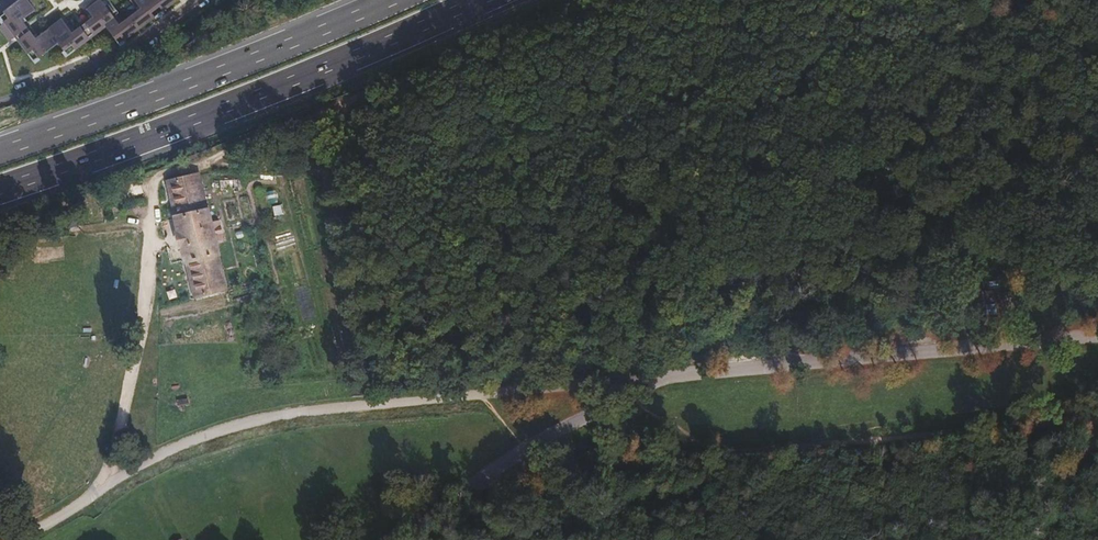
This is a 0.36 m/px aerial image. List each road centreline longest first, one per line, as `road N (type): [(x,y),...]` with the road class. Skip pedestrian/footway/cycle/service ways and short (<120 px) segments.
road 1 (track): [(103,484),(130,374),(151,191),(155,179),(178,169),(213,162),(442,182),(581,167),(710,169),(825,190)]
road 2 (track): [(7,539),(168,452),(271,416),(665,378)]
road 3 (track): [(1097,422),(525,476),(508,459)]
road 4 (motorway): [(0,191),(478,0)]
road 5 (track): [(969,0),(901,107),(825,190),(750,299),(665,378)]
road 6 (motorway): [(388,0),(0,150)]
road 7 (track): [(213,162),(589,0)]
road 8 (unclassified): [(711,373),(1097,335)]
road 9 (unclassified): [(390,539),(508,459),(665,378)]
road 10 (track): [(1097,431),(1003,539)]

